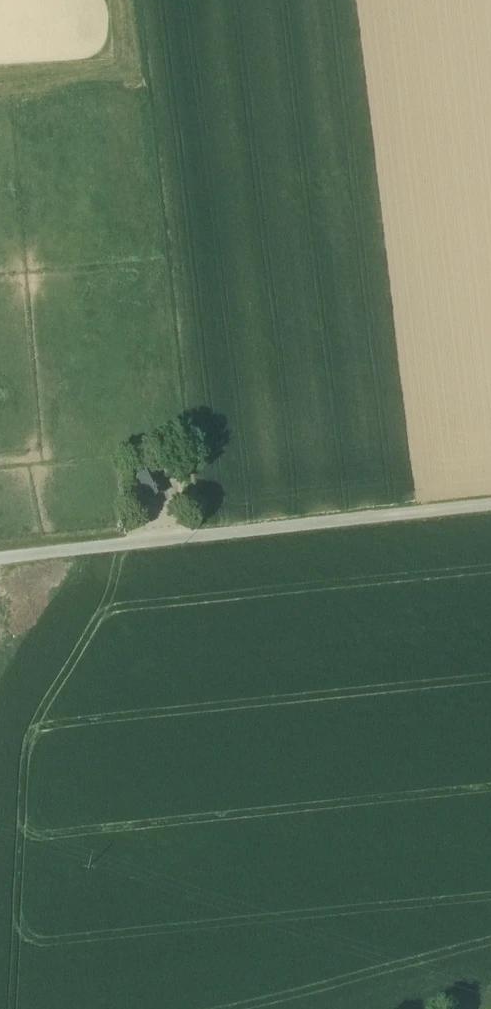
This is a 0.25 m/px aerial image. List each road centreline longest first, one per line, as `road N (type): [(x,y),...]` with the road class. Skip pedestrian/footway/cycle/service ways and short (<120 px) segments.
road 1 (track): [(0,562),(490,506)]

